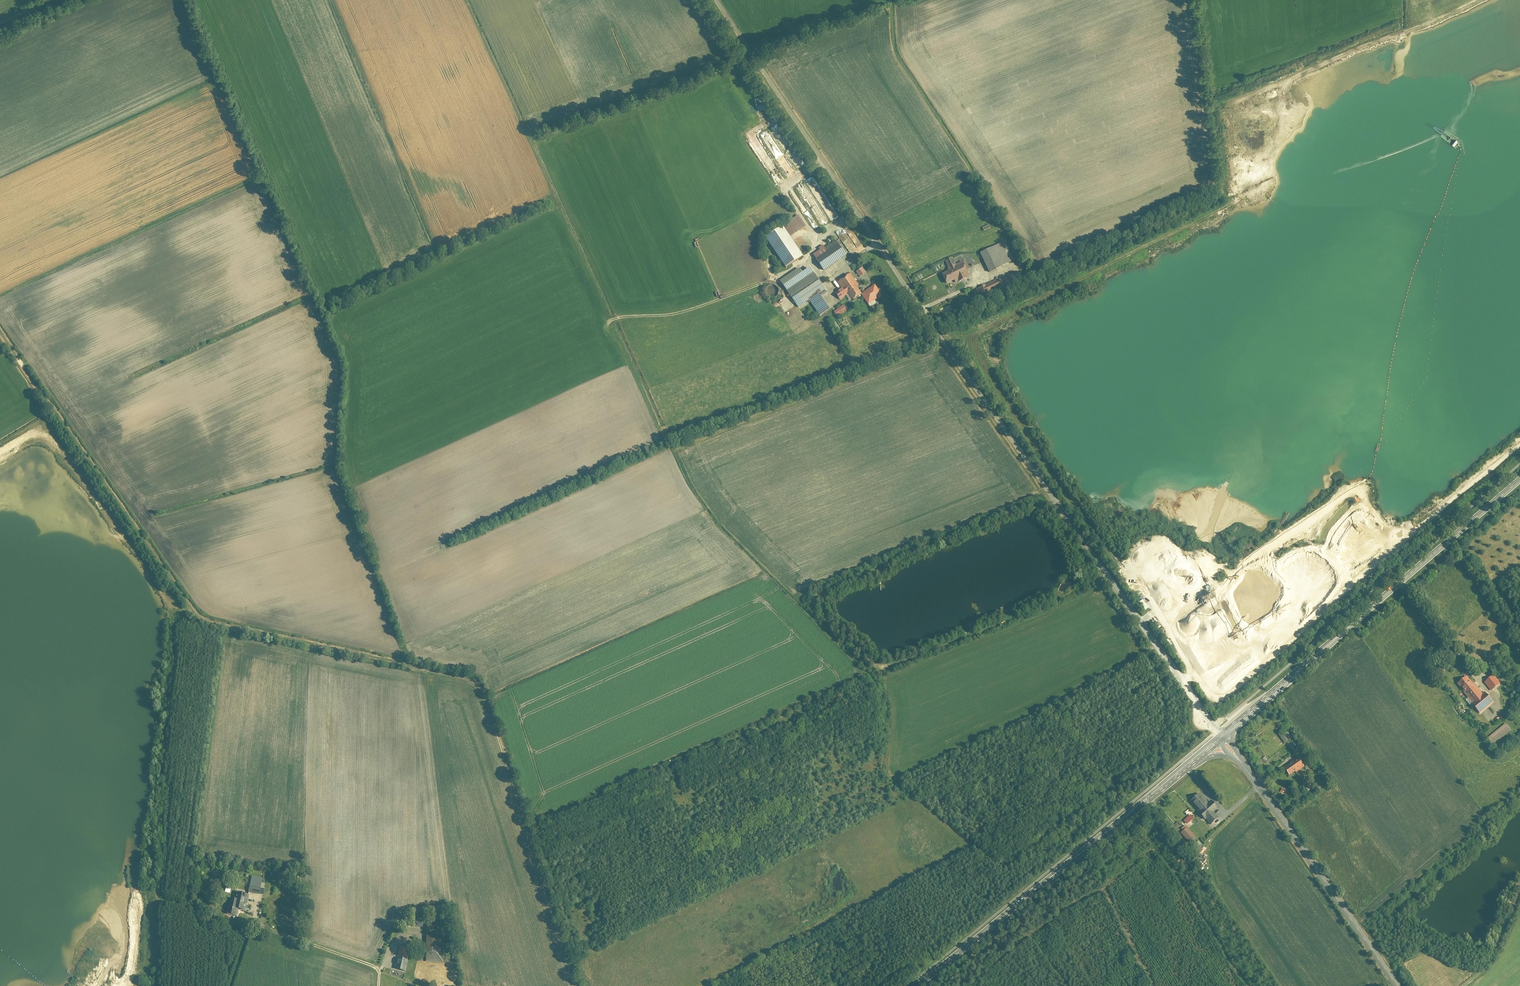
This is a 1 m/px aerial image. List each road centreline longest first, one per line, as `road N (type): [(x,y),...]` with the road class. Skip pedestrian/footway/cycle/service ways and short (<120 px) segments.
road 1 (track): [(579,985),(483,687),(199,618),(0,332)]
road 2 (unclassified): [(1222,737),(944,344),(715,0)]
road 3 (track): [(1408,118),(1027,309),(668,453)]
road 4 (tertiary): [(1222,737),(1519,481)]
road 5 (tertiary): [(919,985),(1222,737)]
road 6 (unclassified): [(1400,985),(1222,737)]
road 7 (track): [(774,279),(674,315),(605,321)]
road 8 (track): [(382,969),(254,923)]

